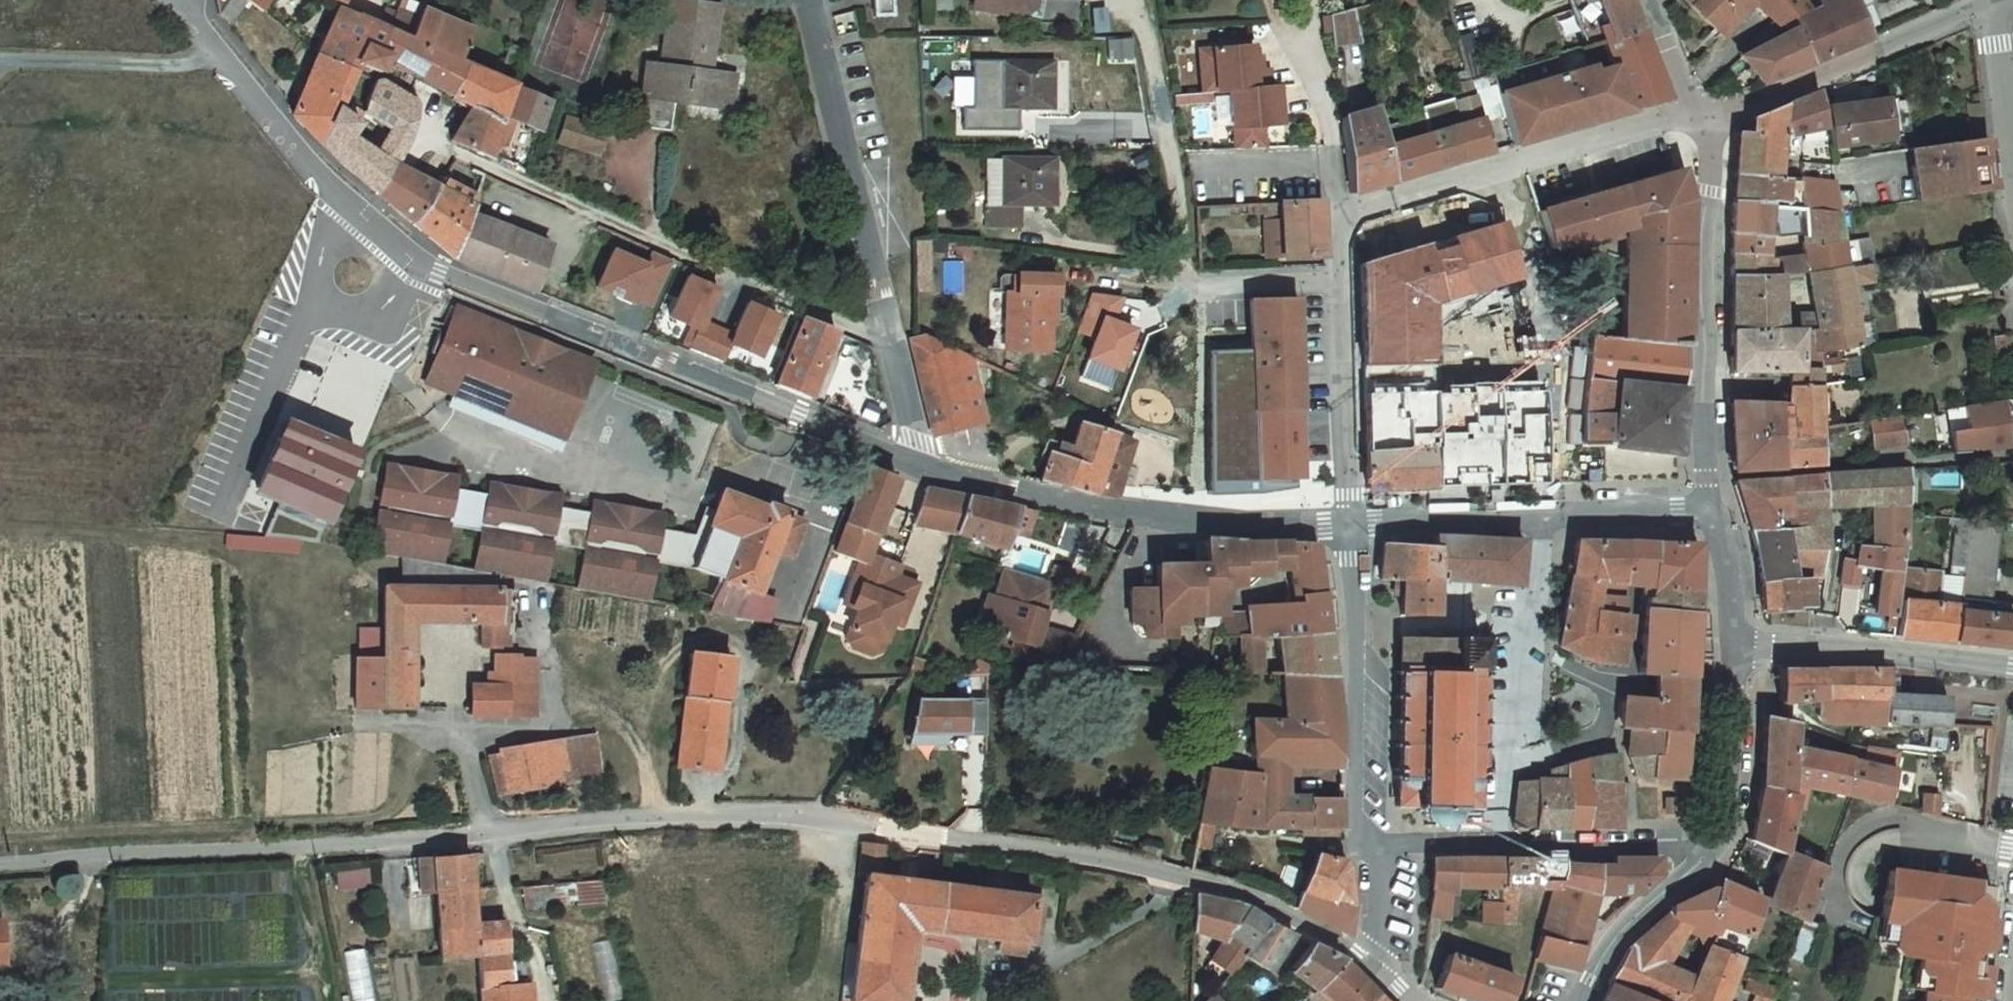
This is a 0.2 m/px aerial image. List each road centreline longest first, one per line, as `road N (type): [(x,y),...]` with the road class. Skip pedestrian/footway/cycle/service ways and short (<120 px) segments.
road 1 (unclassified): [(0,862),(790,821),(1202,879),(1333,934),(1377,964)]
road 2 (unclassified): [(905,463),(420,264),(315,170),(176,1)]
road 3 (residential): [(426,141),(887,341)]
road 4 (unclassified): [(1349,523),(1245,526),(1119,517),(905,463)]
road 5 (residential): [(1342,281),(1196,289),(1188,283),(1171,145),(1138,4)]
road 6 (residential): [(1695,115),(1356,211),(1340,229),(1342,281)]
road 7 (unclassified): [(1708,510),(1701,419),(1707,169),(1695,115)]
road 8 (residential): [(807,0),(887,341)]
road 9 (residential): [(1541,517),(1541,589),(1521,639),(1495,841)]
road 10 (tertiary): [(1349,523),(1357,820),(1376,842)]
road 11 (unclassified): [(1695,115),(1737,107),(1985,1)]
road 12 (tertiary): [(2012,668),(1874,649),(1734,645)]
road 13 (residential): [(1342,281),(1349,523)]
road 14 (residential): [(1495,841),(1717,840)]
road 15 (residential): [(1985,1),(2012,216)]
road 16 (tertiary): [(1578,1000),(1607,948),(1717,840)]
road 17 (tertiary): [(1717,840),(1734,645)]
road 18 (tertiary): [(1349,523),(1541,517)]
road 19 (tertiary): [(1541,517),(1708,510)]
road 20 (tertiary): [(1734,645),(1708,510)]
road 21 (residential): [(887,341),(908,441),(905,463)]
road 22 (unclassified): [(1695,115),(1650,0)]
road 23 (tertiary): [(1376,842),(1383,866),(1377,964)]

